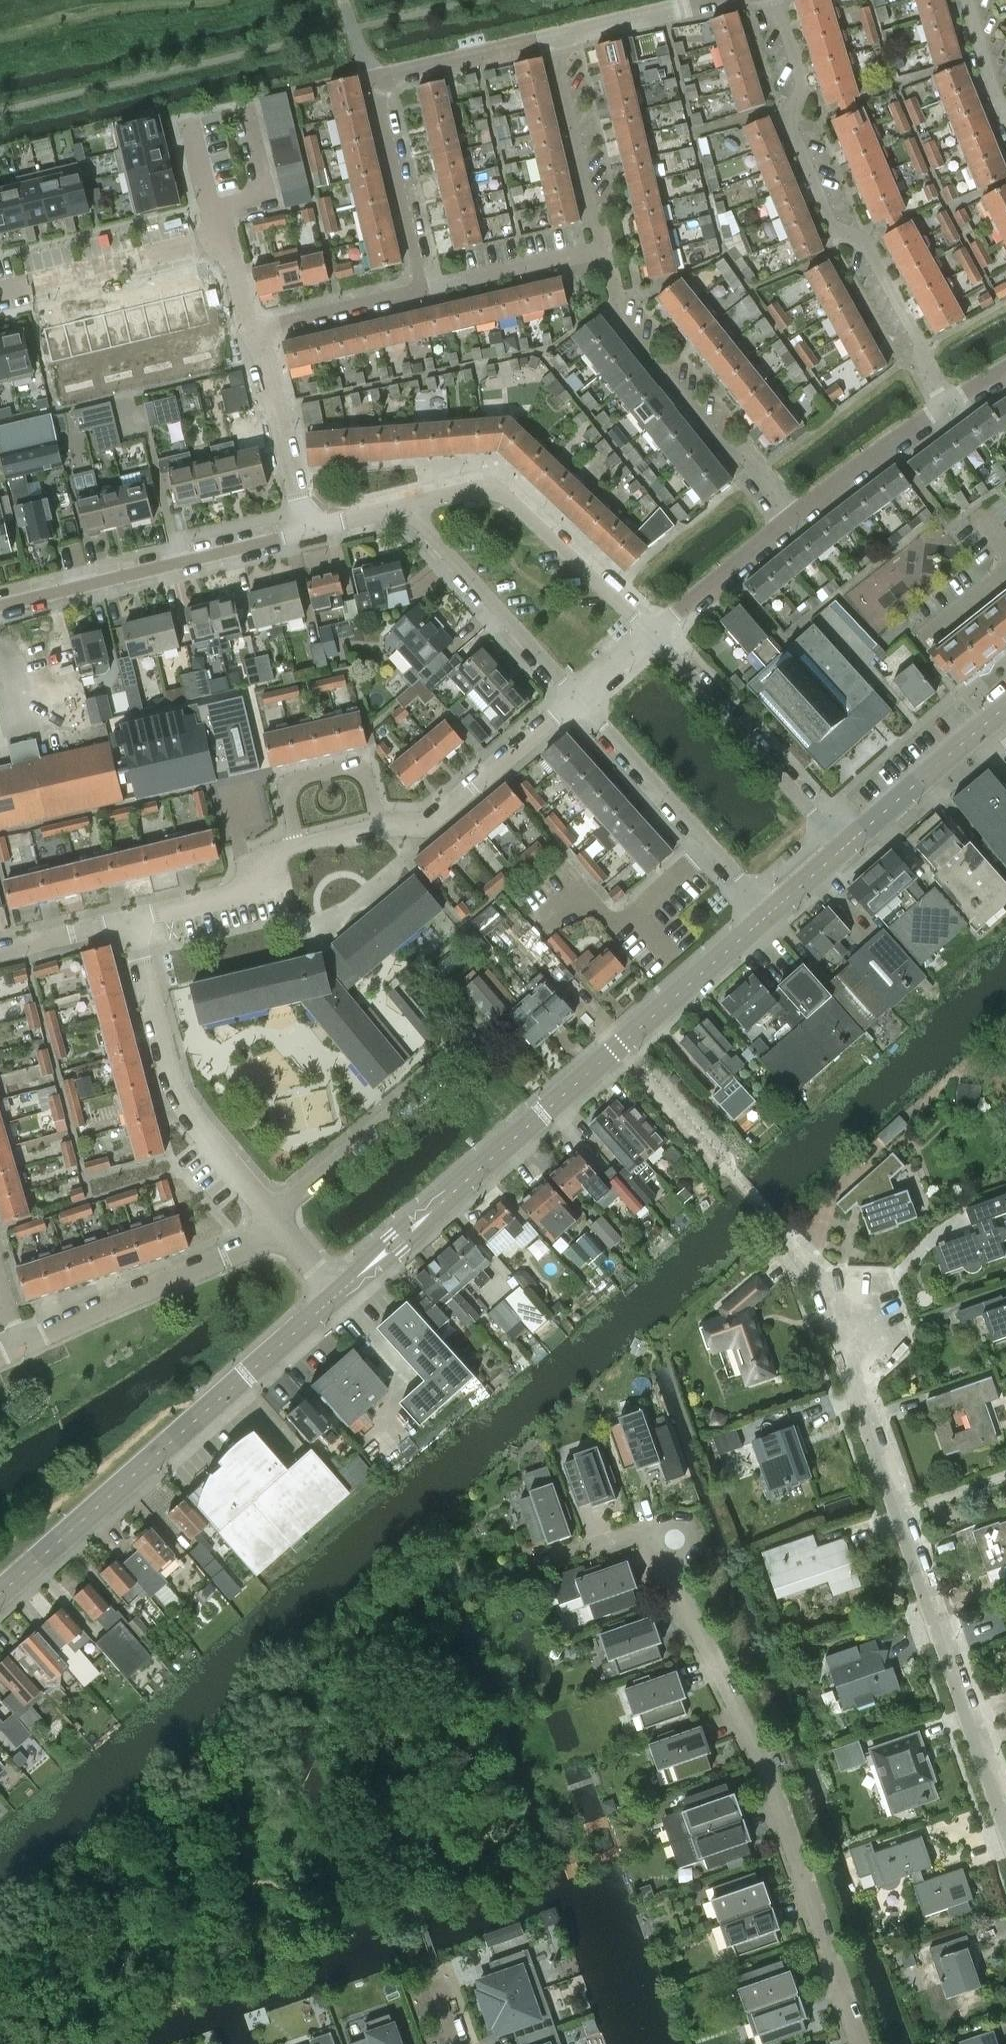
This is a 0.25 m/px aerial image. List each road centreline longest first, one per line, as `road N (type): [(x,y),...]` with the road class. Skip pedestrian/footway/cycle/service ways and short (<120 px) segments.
road 1 (residential): [(860,2043),(755,1746),(675,1575),(669,1535),(593,1545)]
road 2 (residential): [(1005,1819),(814,1273),(791,1244)]
road 3 (tertiary): [(337,1289),(769,913)]
road 4 (tertiary): [(0,1590),(337,1289)]
road 5 (residential): [(771,0),(862,249),(946,409)]
road 6 (residential): [(554,39),(373,80),(424,293)]
road 7 (residential): [(270,1218),(192,1119),(129,920)]
road 8 (residential): [(792,518),(721,445),(622,322),(605,252)]
road 9 (residential): [(308,530),(0,606)]
road 10 (residential): [(844,846),(649,632)]
road 11 (residential): [(579,698),(769,913)]
road 12 (residential): [(649,632),(498,492),(419,505)]
road 13 (residential): [(22,1345),(284,1233)]
road 14 (residential): [(270,1218),(465,1053)]
road 15 (residential): [(419,505),(431,538),(579,698)]
road 16 (residential): [(377,832),(438,814),(579,698)]
road 17 (residential): [(0,293),(229,238)]
road 18 (residential): [(605,252),(554,39)]
road 19 (tertiary): [(844,846),(1005,706)]
road 20 (residential): [(257,333),(308,530)]
road 21 (residential): [(377,832),(365,776),(348,769),(289,786),(296,844)]
road 22 (residential): [(946,409),(792,518)]
road 23 (residential): [(129,920),(238,893),(296,844)]
road 24 (residential): [(605,252),(424,293)]
road 25 (residential): [(792,518),(649,632)]
road 26 (residential): [(554,39),(722,0)]
road 27 (residential): [(424,293),(257,333)]
road 28 (residential): [(0,954),(129,920)]
road 29 (residential): [(1005,119),(966,0)]

